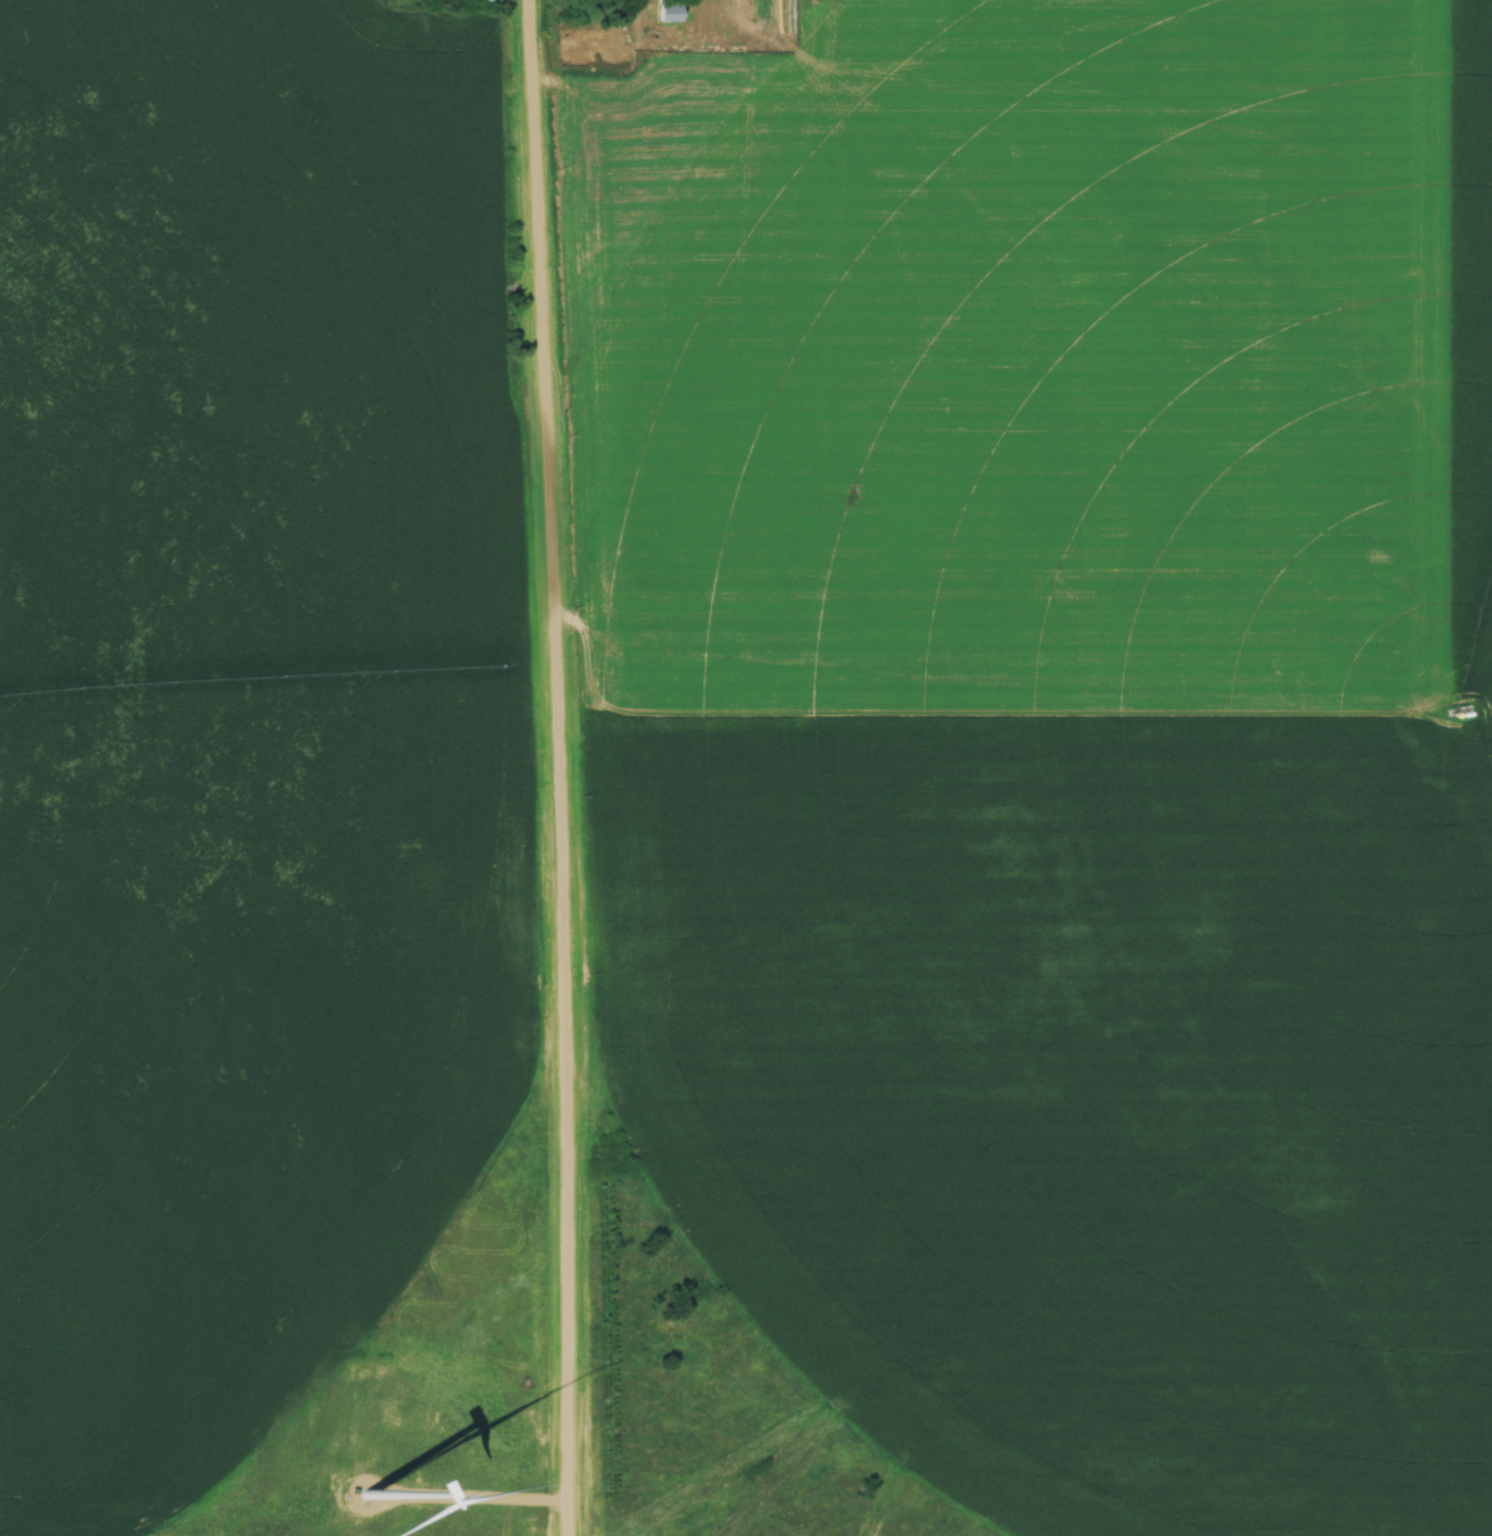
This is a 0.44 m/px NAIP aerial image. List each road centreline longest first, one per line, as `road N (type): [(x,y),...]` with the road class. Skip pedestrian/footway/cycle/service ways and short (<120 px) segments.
road 1 (residential): [(573,1535),(573,1071),(535,0)]

